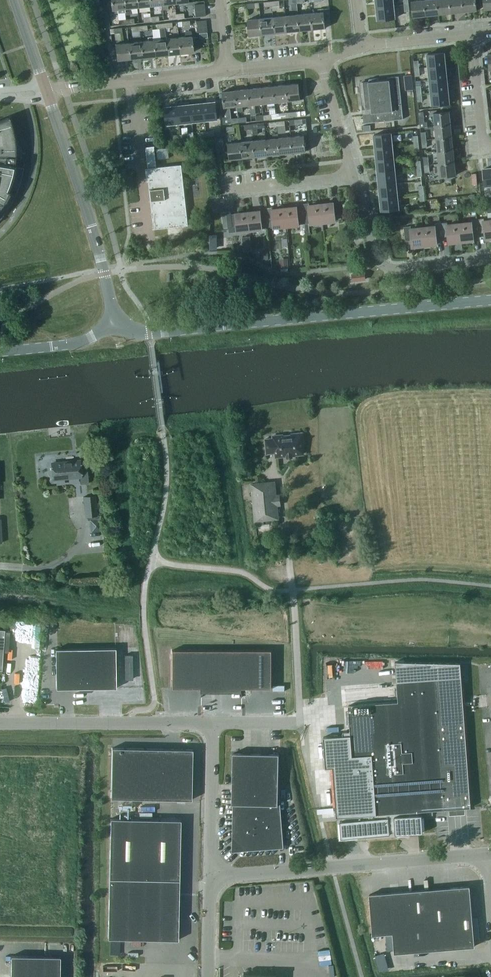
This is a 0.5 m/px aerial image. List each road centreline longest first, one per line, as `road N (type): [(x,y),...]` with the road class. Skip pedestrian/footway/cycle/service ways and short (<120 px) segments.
road 1 (tertiary): [(118,322),(153,333),(490,302)]
road 2 (tertiary): [(211,877),(489,853)]
road 3 (tertiary): [(118,322),(47,91)]
road 4 (unclassified): [(211,725),(0,725)]
road 5 (residential): [(47,91),(227,70)]
road 6 (unclassified): [(301,724),(289,557)]
road 7 (unclassified): [(211,877),(211,725)]
road 8 (residential): [(225,191),(353,178)]
road 9 (unclassified): [(0,351),(80,342),(118,322)]
road 10 (residential): [(353,178),(320,60)]

